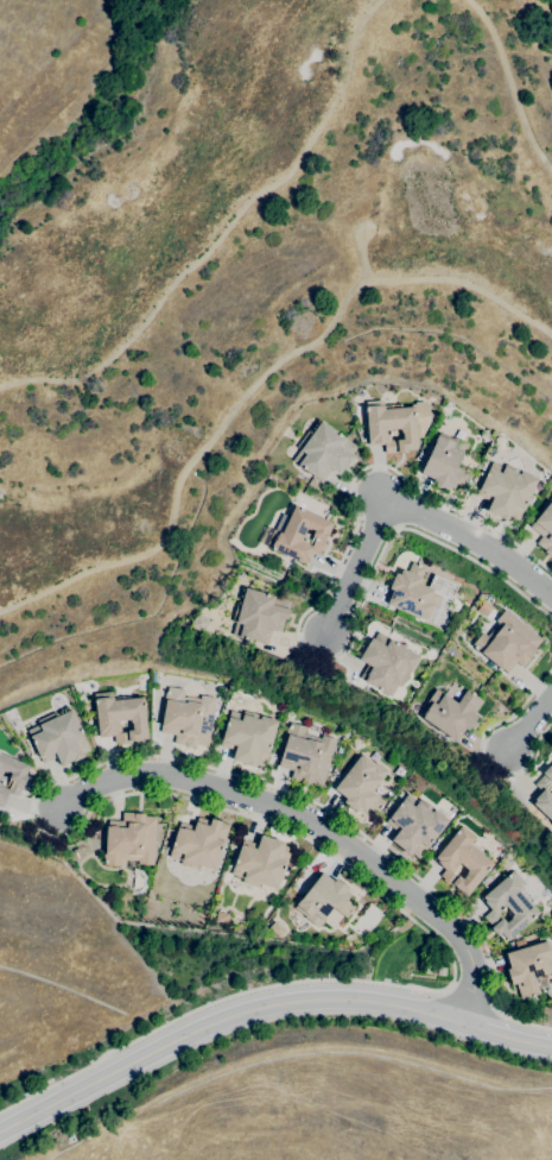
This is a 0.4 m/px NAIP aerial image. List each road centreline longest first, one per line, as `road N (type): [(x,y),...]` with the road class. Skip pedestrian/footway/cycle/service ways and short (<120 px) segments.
road 1 (residential): [(464,1025),(476,975),(465,940),(305,819),(154,774),(102,784),(58,808)]
road 2 (tertiary): [(0,1130),(186,1034),(260,1007),(368,1001),(464,1025)]
road 3 (residential): [(551,598),(467,537),(386,503)]
road 4 (residential): [(386,503),(323,635)]

